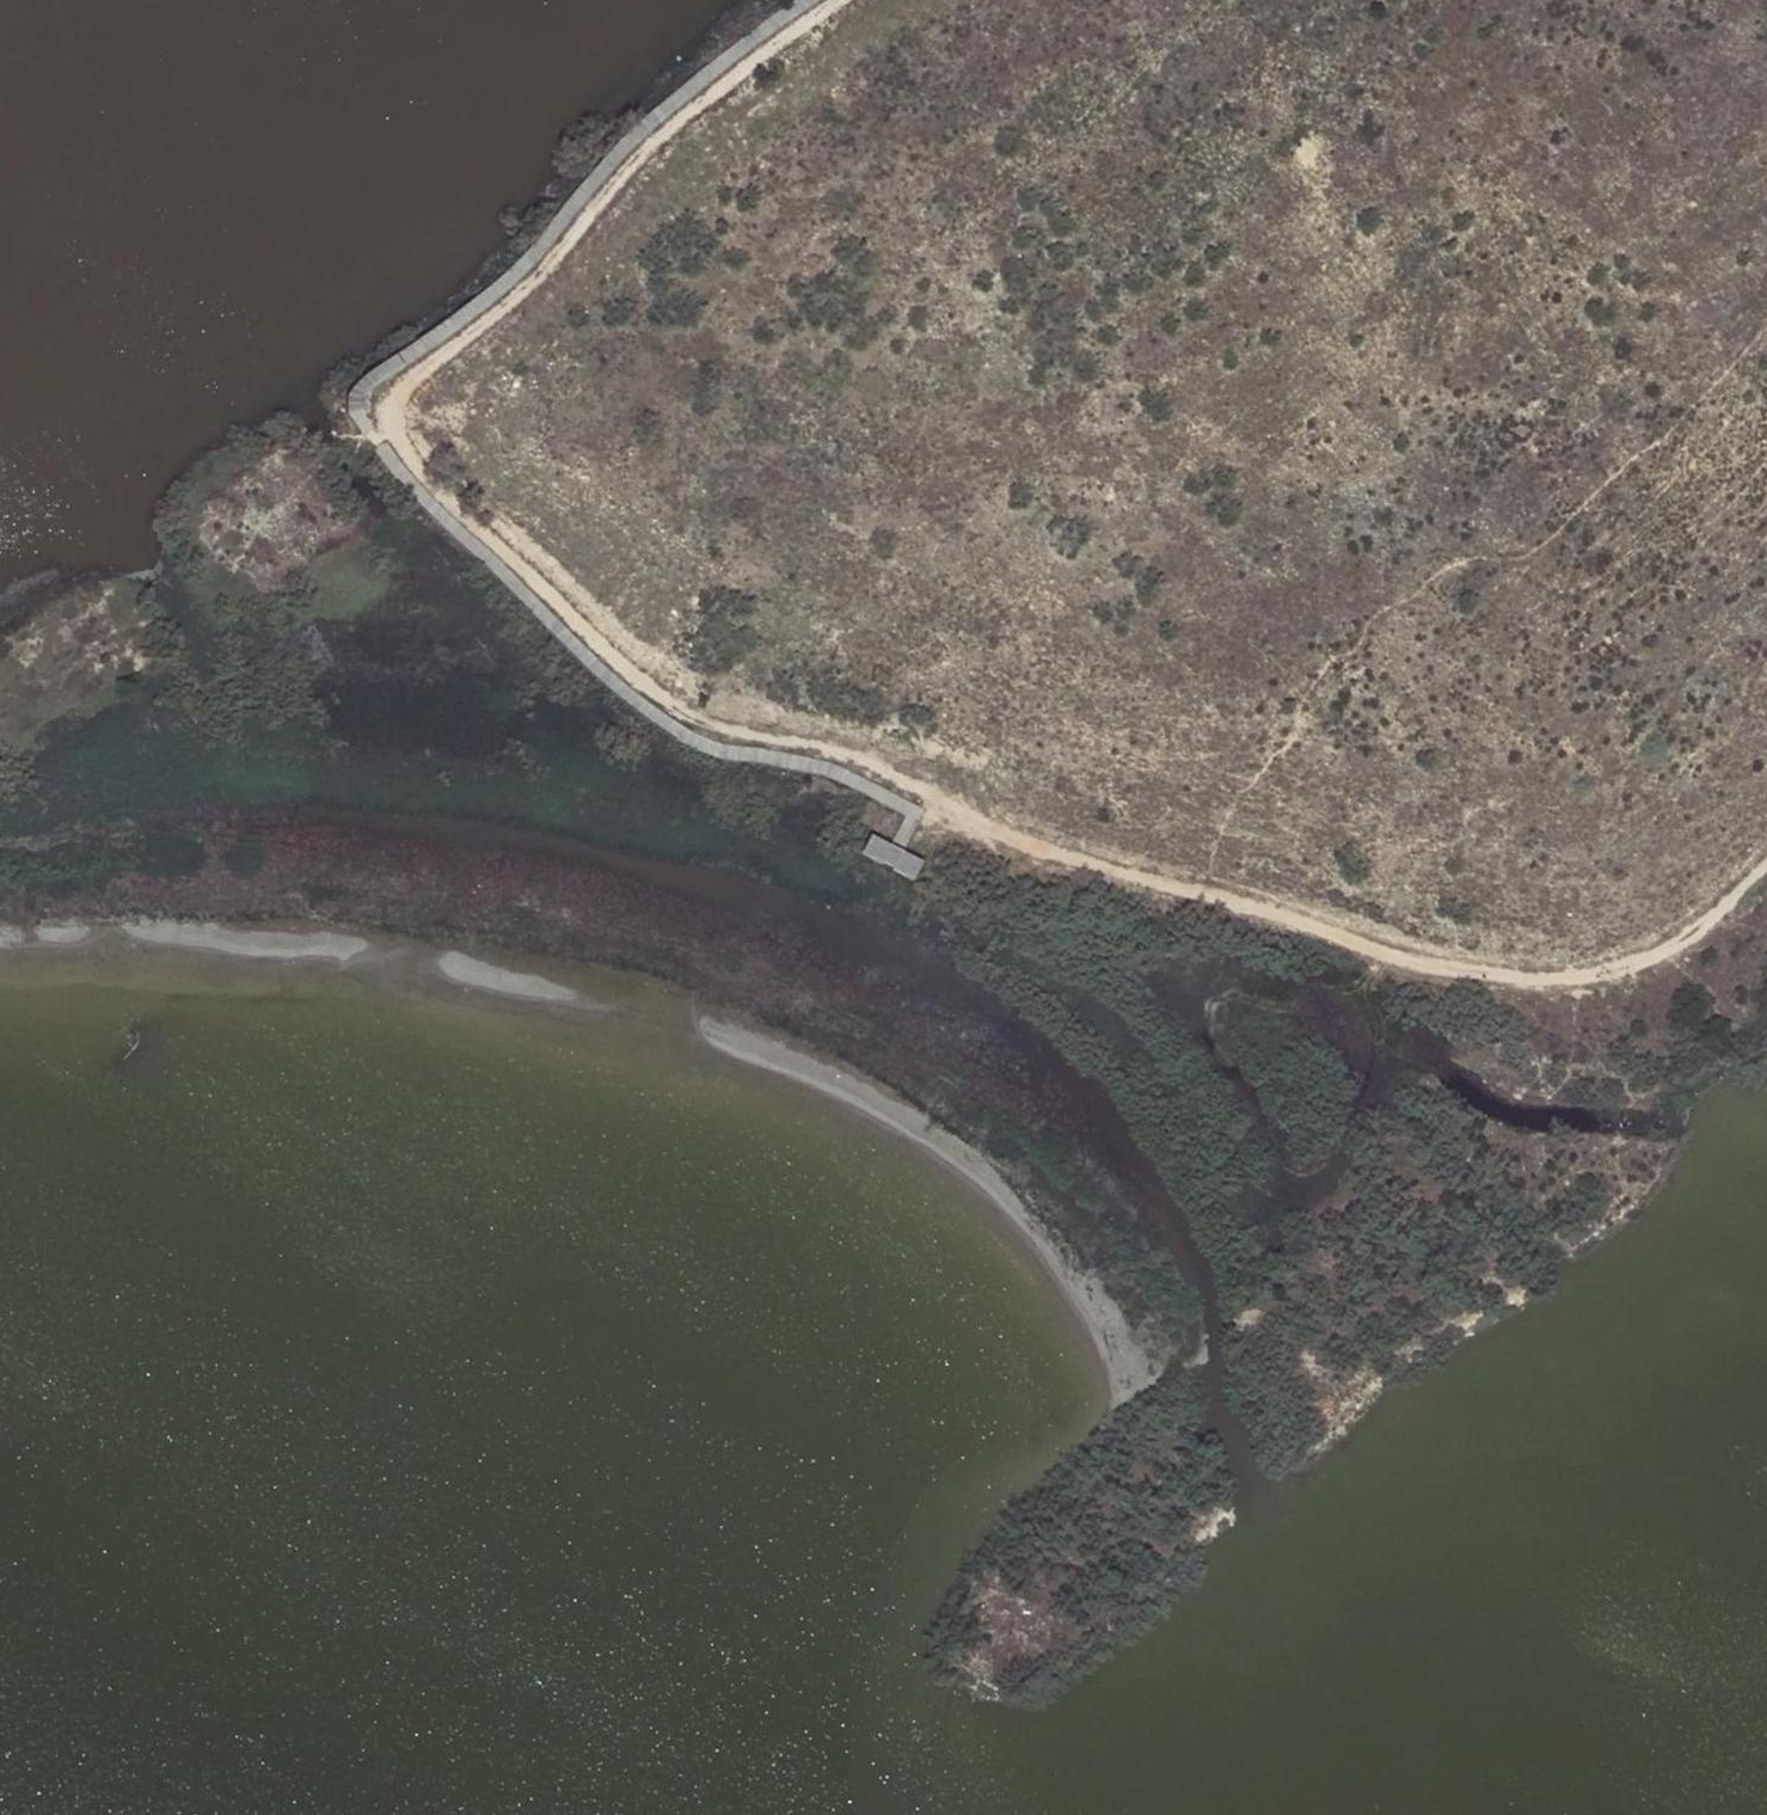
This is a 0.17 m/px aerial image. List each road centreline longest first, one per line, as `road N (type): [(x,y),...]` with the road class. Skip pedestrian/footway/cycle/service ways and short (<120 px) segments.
road 1 (track): [(838,0),(681,117),(525,289),(426,365),(393,405),(393,427),(405,447),(630,668),(711,717),(839,742),(959,809),(1436,958),(1565,979),(1639,963),(1699,931),(1766,852)]

